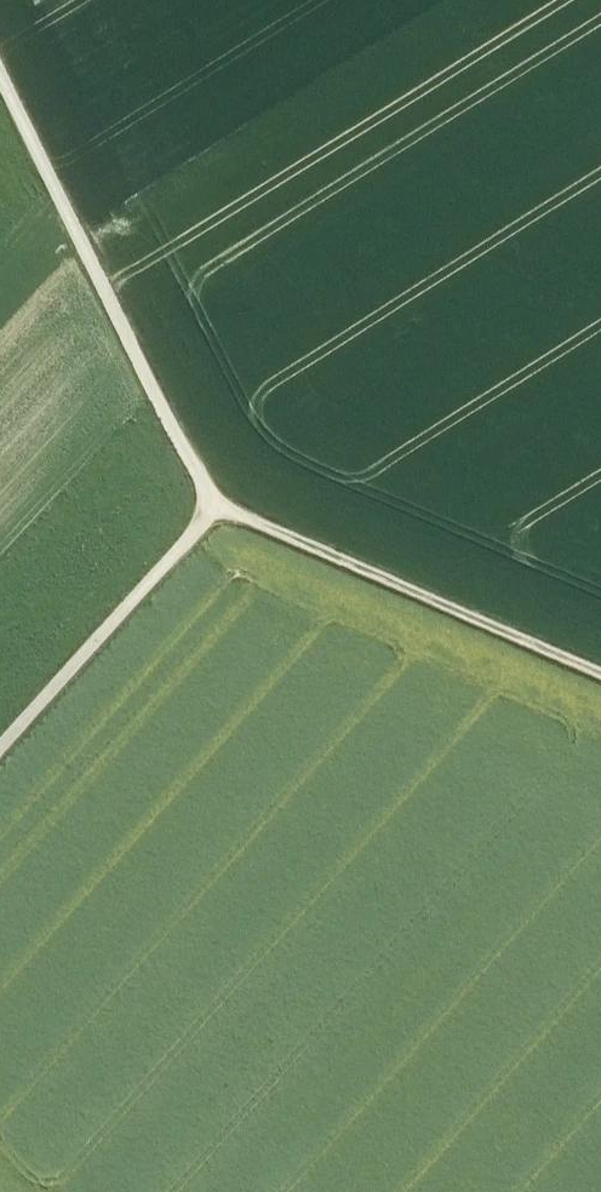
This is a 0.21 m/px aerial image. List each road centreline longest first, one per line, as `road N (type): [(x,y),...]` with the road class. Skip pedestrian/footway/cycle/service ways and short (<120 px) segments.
road 1 (track): [(217,505),(0,73)]
road 2 (track): [(600,673),(217,505)]
road 3 (track): [(0,751),(217,505)]

